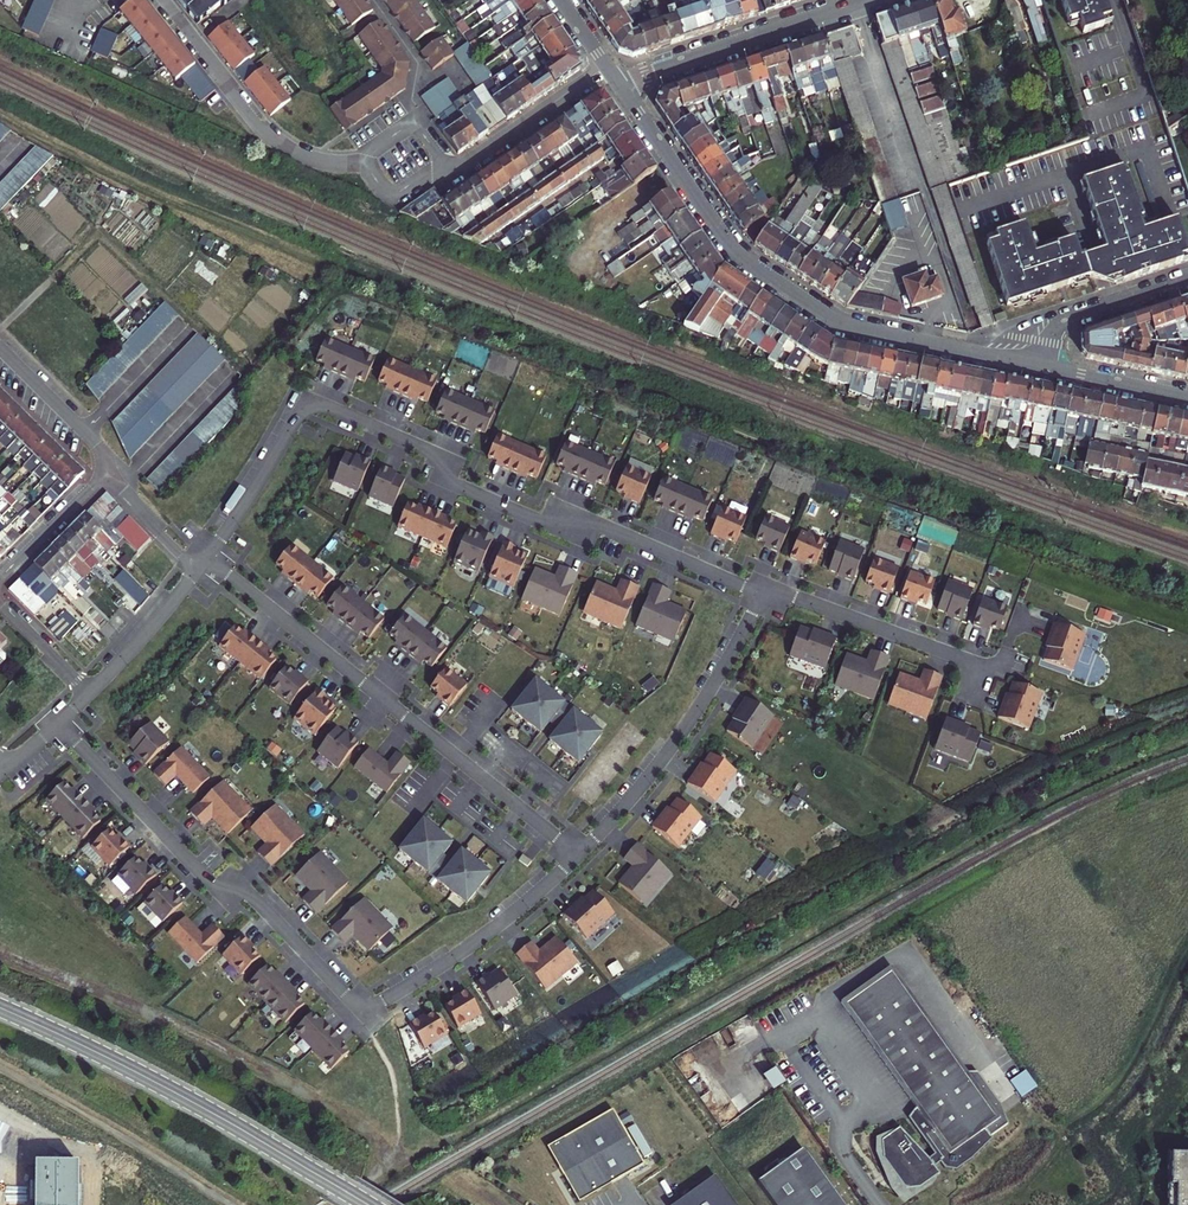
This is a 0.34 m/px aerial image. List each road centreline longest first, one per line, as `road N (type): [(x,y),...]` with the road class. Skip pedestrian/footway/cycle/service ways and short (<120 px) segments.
road 1 (residential): [(206,557),(296,415),(321,403),(427,448),(458,486),(541,521),(605,526),(762,594)]
road 2 (residential): [(620,84),(730,245),(757,268),(843,324),(1038,367)]
road 3 (residential): [(578,854),(206,557)]
road 4 (residential): [(363,1012),(255,899),(209,879),(59,724)]
road 5 (secondary): [(0,1008),(166,1088),(366,1204)]
road 6 (residential): [(578,854),(671,748),(762,594)]
road 7 (residential): [(162,0),(279,144),(318,161),(365,155)]
road 8 (residential): [(363,1012),(476,941),(578,854)]
road 9 (residential): [(620,84),(870,0)]
road 10 (residential): [(976,682),(957,655),(762,594)]
road 11 (residential): [(449,161),(455,170),(608,66)]
road 12 (residential): [(1187,278),(1064,322),(1038,367)]
road 13 (residential): [(89,693),(198,569)]
road 14 (residential): [(108,471),(86,433),(0,349)]
road 15 (residential): [(0,579),(108,471)]
road 16 (residential): [(1038,367),(1187,398)]
road 17 (residential): [(374,0),(419,65),(410,105),(418,118)]
road 18 (residential): [(108,471),(198,569)]
road 19 (residential): [(89,693),(0,601)]

